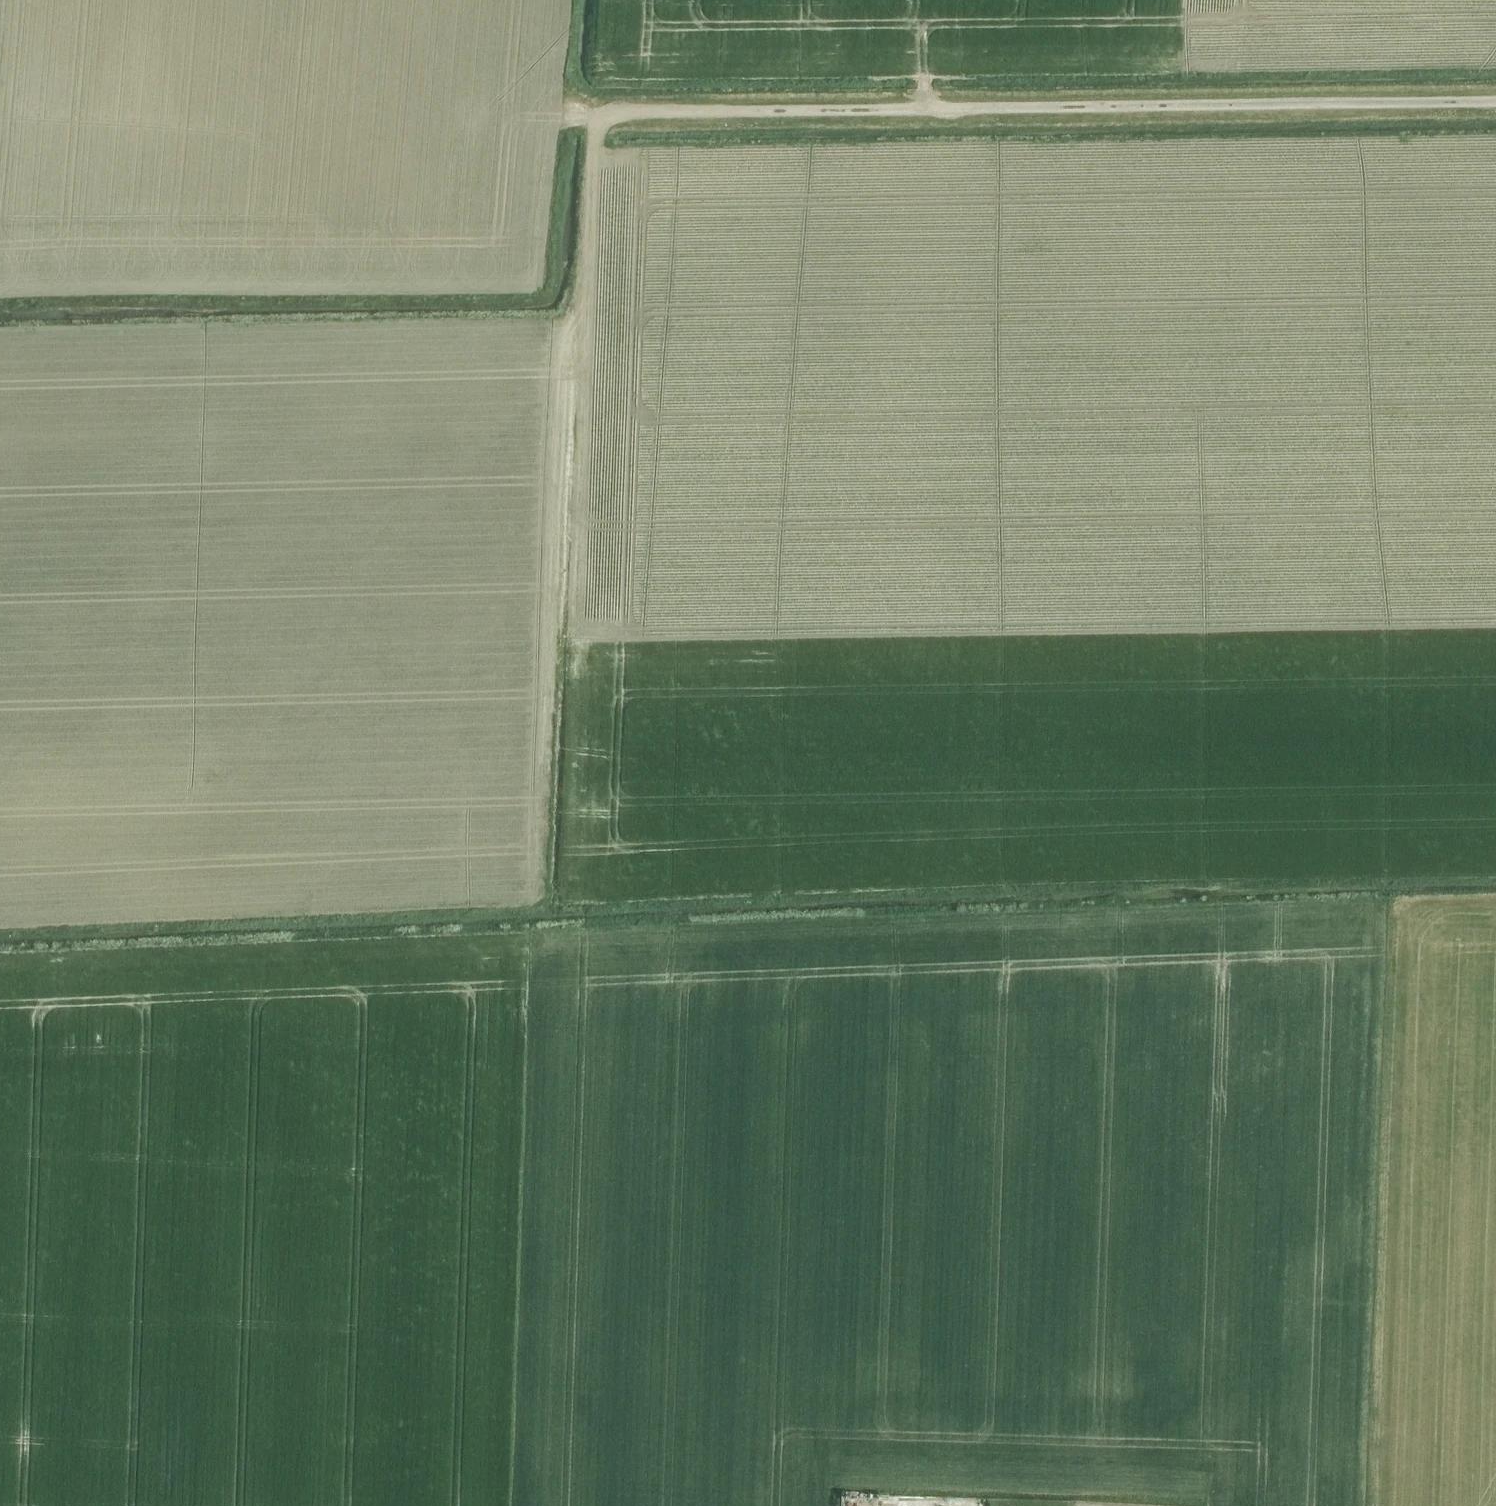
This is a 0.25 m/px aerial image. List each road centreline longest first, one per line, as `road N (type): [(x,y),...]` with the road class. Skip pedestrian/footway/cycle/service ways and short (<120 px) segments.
road 1 (unclassified): [(598,116),(1495,104)]
road 2 (track): [(0,320),(582,310),(598,116)]

